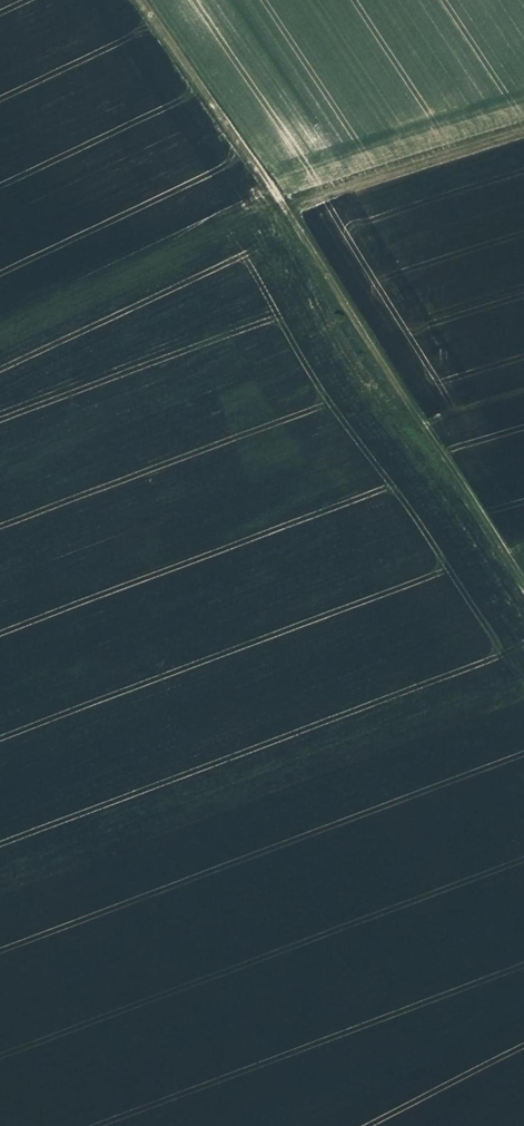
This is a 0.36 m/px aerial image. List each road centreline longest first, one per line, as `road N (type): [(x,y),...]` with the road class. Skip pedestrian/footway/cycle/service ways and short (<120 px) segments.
road 1 (track): [(523,578),(144,0)]
road 2 (track): [(283,202),(523,129)]

